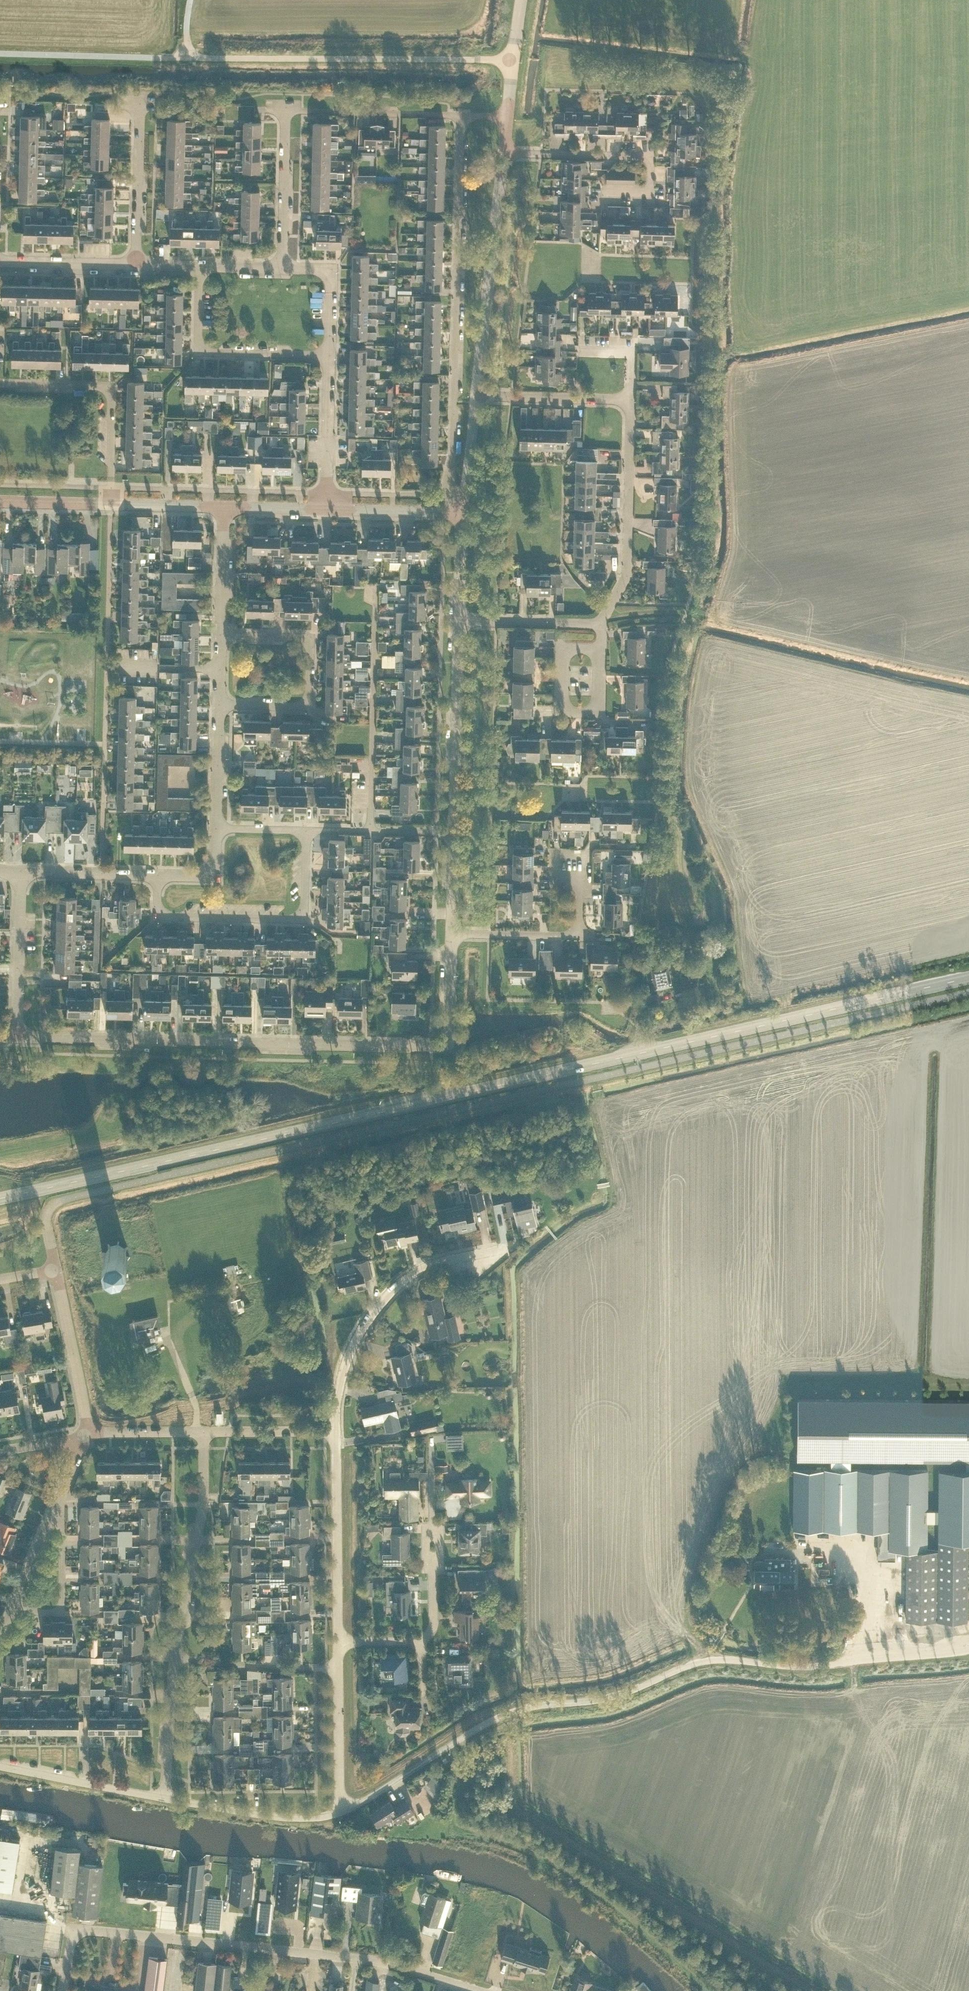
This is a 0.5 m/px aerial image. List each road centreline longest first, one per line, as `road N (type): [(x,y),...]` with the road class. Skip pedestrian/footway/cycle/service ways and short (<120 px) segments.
road 1 (secondary): [(0,1199),(968,978)]
road 2 (residential): [(17,1037),(449,1048),(451,934)]
road 3 (unclassified): [(504,1714),(615,1696),(706,1661),(822,1666),(968,1650)]
road 4 (unclassified): [(63,1990),(72,1939),(82,1930),(376,1961),(478,1990)]
road 5 (residential): [(461,115),(448,495),(463,502)]
road 6 (unclassified): [(513,60),(188,58)]
road 7 (residential): [(336,1430),(350,1351),(388,1294),(429,1265),(505,1249)]
road 8 (residential): [(158,874),(157,914),(302,917),(304,830)]
road 9 (residential): [(218,704),(309,706),(311,637),(220,635)]
road 10 (tertiary): [(476,396),(503,153)]
road 11 (residential): [(600,625),(627,576),(631,399)]
road 12 (residential): [(111,504),(112,386),(0,383)]
road 13 (residential): [(175,1655),(203,1504),(204,1431)]
road 14 (residential): [(606,190),(650,191),(650,156),(503,153)]
road 15 (residential): [(329,355),(198,351),(200,269)]
road 16 (residential): [(453,833),(458,621)]
road 17 (residential): [(337,1642),(336,1430)]
road 18 (residential): [(0,1626),(84,1437)]
road 19 (unclassified): [(504,1714),(340,1812)]
road 20 (unclassified): [(340,1812),(283,1817),(165,1798)]
road 21 (residential): [(285,110),(461,115)]
road 22 (residential): [(84,1437),(87,1417),(55,1268)]
road 23 (unclassified): [(165,1798),(0,1767)]
road 24 (residential): [(136,267),(140,101)]
road 25 (residential): [(17,1037),(20,871)]
road 26 (residential): [(432,1478),(433,1622),(423,1641)]
road 27 (residential): [(338,1668),(175,1655)]
road 28 (residential): [(281,271),(285,110)]
road 29 (residential): [(631,399),(476,396)]
road 30 (residential): [(325,509),(329,355)]
road 31 (residential): [(304,830),(453,833)]
road 32 (residential): [(340,1812),(338,1668)]
road 33 (residential): [(165,1798),(175,1655)]
road 34 (residential): [(458,621),(600,625)]
road 35 (residential): [(158,874),(20,871)]
road 36 (residential): [(599,649),(562,648),(561,712),(598,712)]
road 37 (tertiary): [(462,512),(325,509)]
road 38 (residential): [(136,267),(0,264)]
road 39 (residential): [(329,355),(331,273),(281,271)]
road 40 (residential): [(204,1431),(336,1430)]
road 41 (residential): [(223,507),(220,635)]
road 42 (residential): [(451,934),(578,937)]
road 43 (residential): [(218,704),(217,828)]
road 44 (residential): [(84,1437),(204,1431)]

